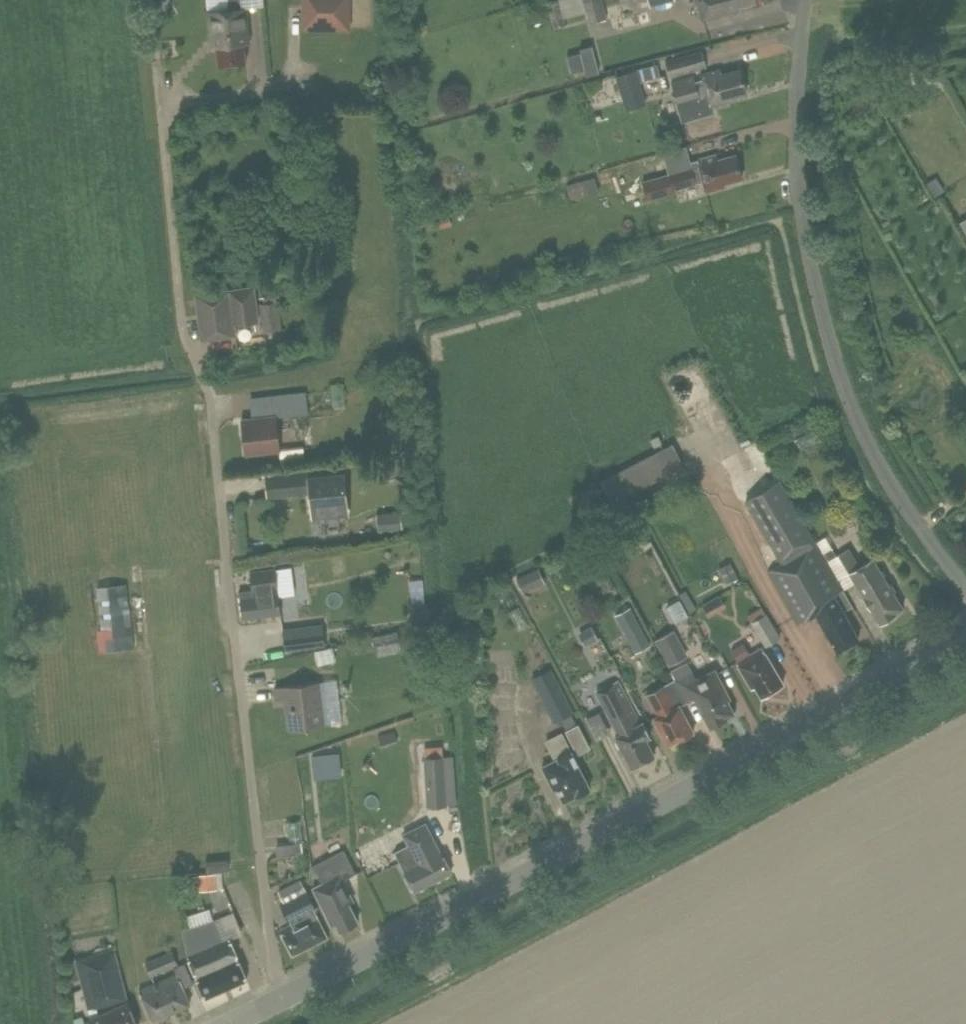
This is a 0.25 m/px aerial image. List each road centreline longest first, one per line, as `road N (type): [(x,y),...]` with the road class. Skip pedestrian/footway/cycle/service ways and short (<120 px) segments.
road 1 (residential): [(275,1005),(208,398),(185,341),(162,107),(271,100)]
road 2 (secondary): [(275,1005),(965,635)]
road 3 (residential): [(965,592),(899,506),(845,395),(824,317),(805,237),(798,137),(808,0)]

